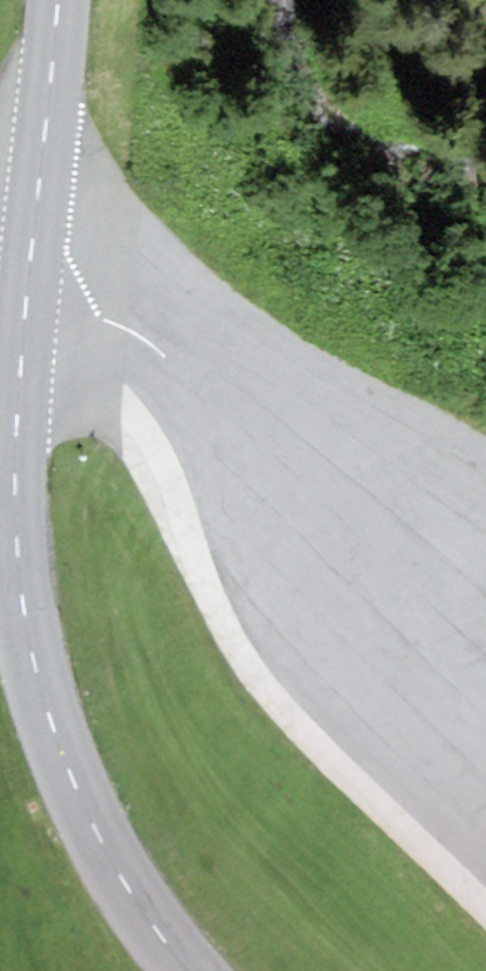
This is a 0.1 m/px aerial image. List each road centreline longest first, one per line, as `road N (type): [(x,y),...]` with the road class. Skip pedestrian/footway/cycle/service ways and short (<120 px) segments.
road 1 (unclassified): [(26,306),(96,344),(142,428),(223,626),(306,736),(485,907)]
road 2 (primary): [(184,970),(95,832),(34,670),(15,542),(26,306)]
road 3 (primary): [(26,306),(58,0)]

